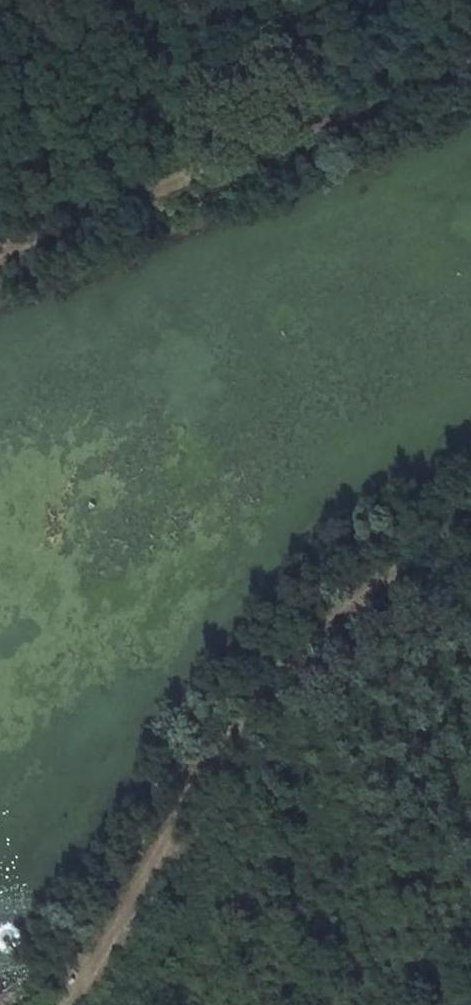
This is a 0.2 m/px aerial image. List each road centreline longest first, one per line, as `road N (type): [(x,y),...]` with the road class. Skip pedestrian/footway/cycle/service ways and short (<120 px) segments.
road 1 (track): [(470,530),(350,603),(238,732),(66,1004)]
road 2 (track): [(0,256),(470,71)]

